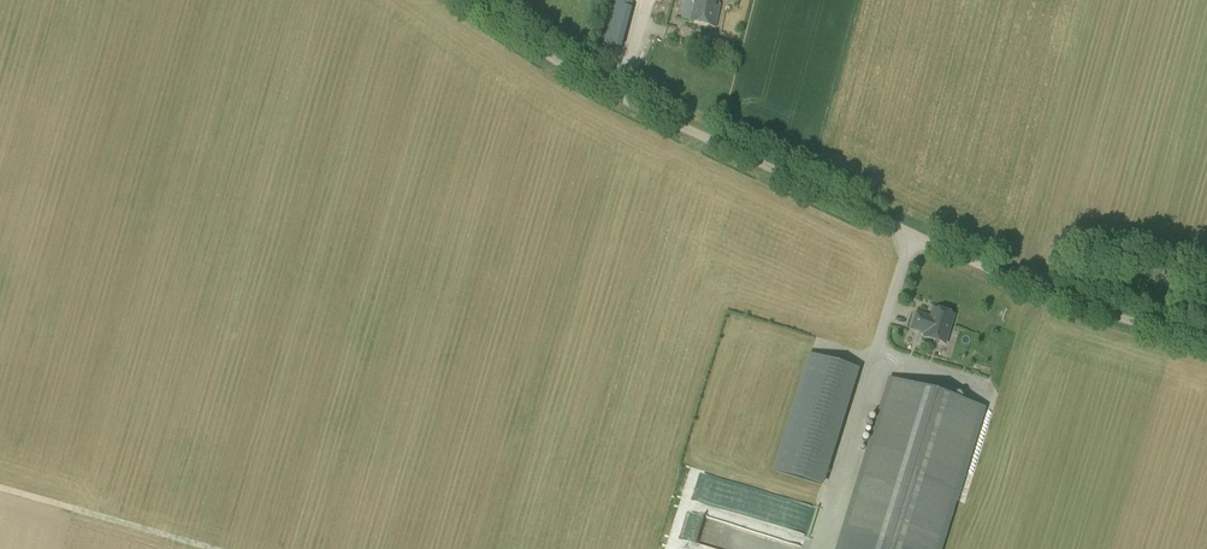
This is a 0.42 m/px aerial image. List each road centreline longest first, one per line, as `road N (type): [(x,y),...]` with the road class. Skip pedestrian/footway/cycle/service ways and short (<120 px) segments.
road 1 (unclassified): [(1206,344),(1036,292),(621,98),(461,0)]
road 2 (track): [(213,548),(0,489)]

